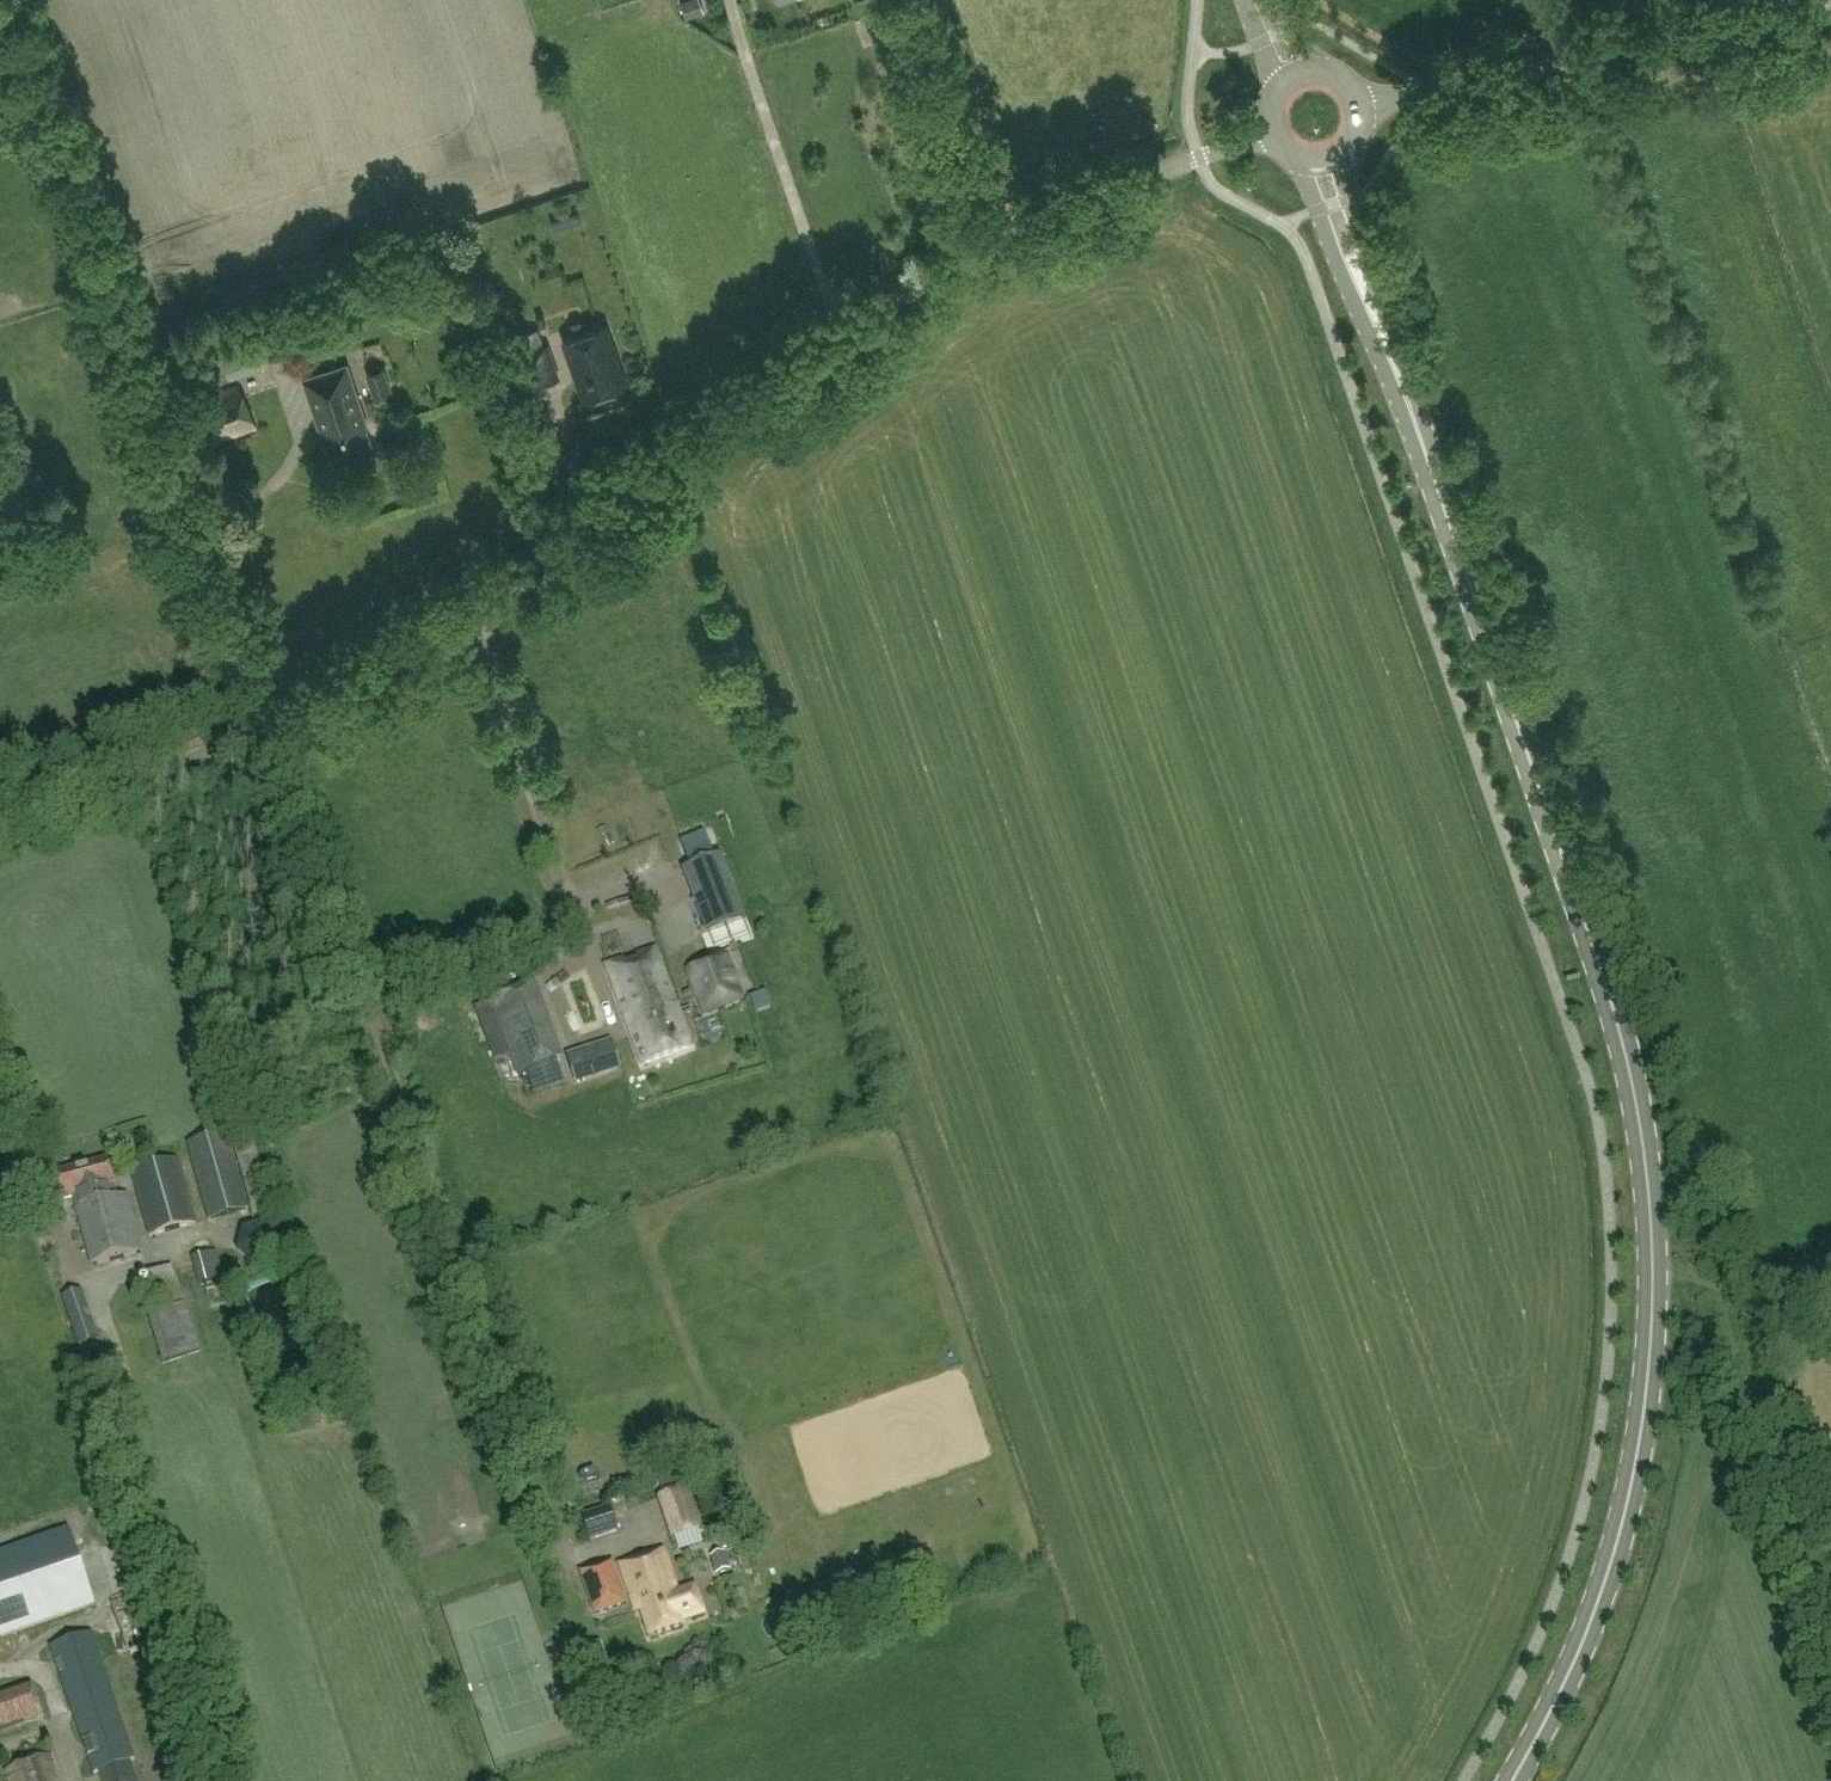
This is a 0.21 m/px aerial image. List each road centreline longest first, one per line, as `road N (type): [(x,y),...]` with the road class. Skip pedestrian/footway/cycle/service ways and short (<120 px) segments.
road 1 (tertiary): [(1506,1780),(1580,1643),(1623,1516),(1649,1348),(1651,1217),(1633,1092),(1578,889),(1323,168)]
road 2 (unclassified): [(0,805),(276,716),(861,308),(1015,231),(1269,136)]
road 3 (unclassified): [(1364,110),(1830,0)]

